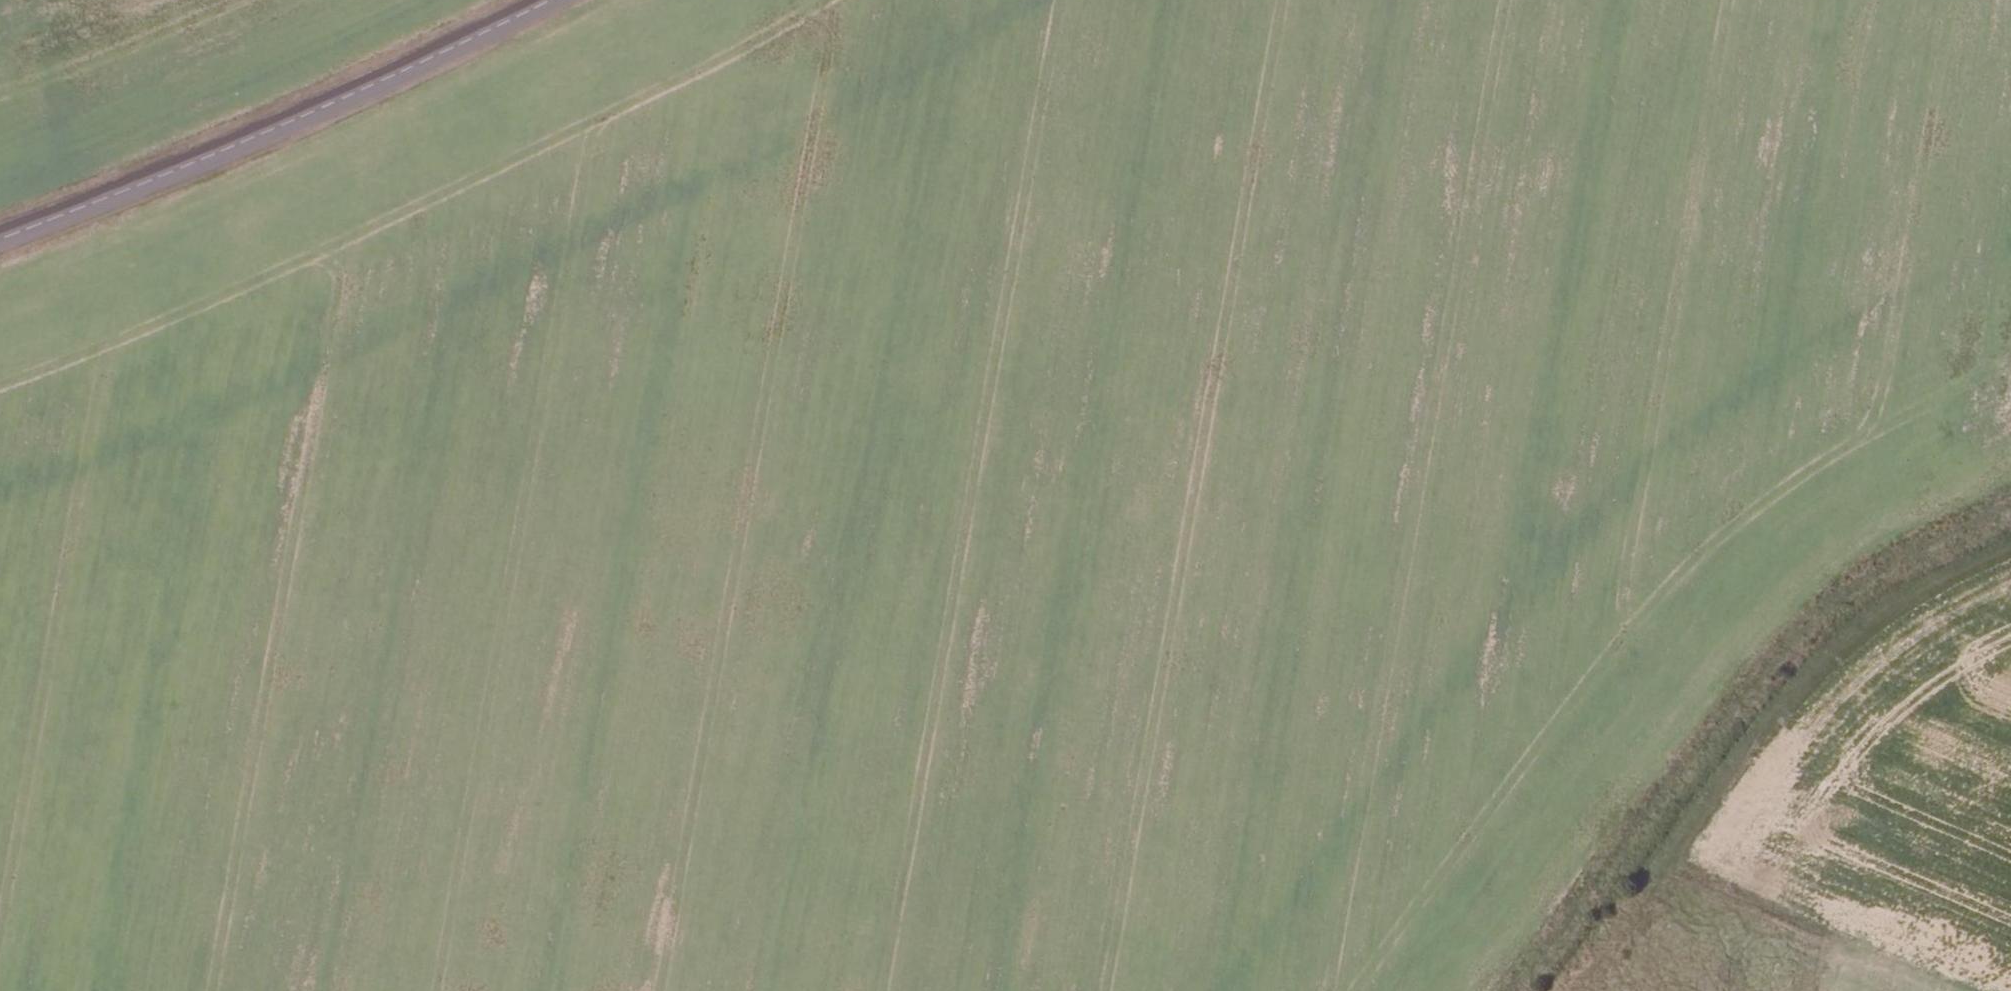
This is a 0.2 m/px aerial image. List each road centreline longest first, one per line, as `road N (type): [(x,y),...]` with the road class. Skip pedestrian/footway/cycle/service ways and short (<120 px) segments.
road 1 (tertiary): [(548,0),(367,87),(0,238)]

